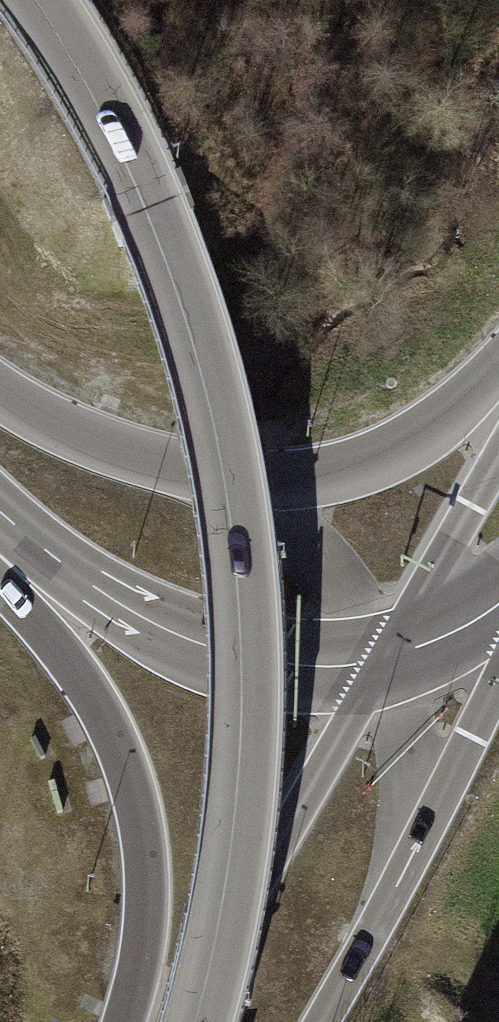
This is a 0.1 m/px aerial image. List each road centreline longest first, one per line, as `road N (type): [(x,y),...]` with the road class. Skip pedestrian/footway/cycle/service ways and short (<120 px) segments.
road 1 (secondary): [(210,1021),(232,929),(249,749),(248,565),(221,398),(169,233),(43,0)]
road 2 (secondary): [(498,361),(437,430),(381,461),(317,480),(161,465),(35,409),(0,383)]
road 3 (secondary): [(0,583),(90,694),(138,812),(149,866),(147,931),(122,1021)]
road 4 (secondary): [(0,512),(99,590),(167,631),(281,661),(330,666),(382,659)]
road 5 (secondary): [(382,659),(178,1021)]
road 6 (secondary): [(321,1021),(498,676)]
road 7 (secondary): [(498,449),(382,659)]
road 8 (secondary): [(382,659),(431,641),(498,594)]

